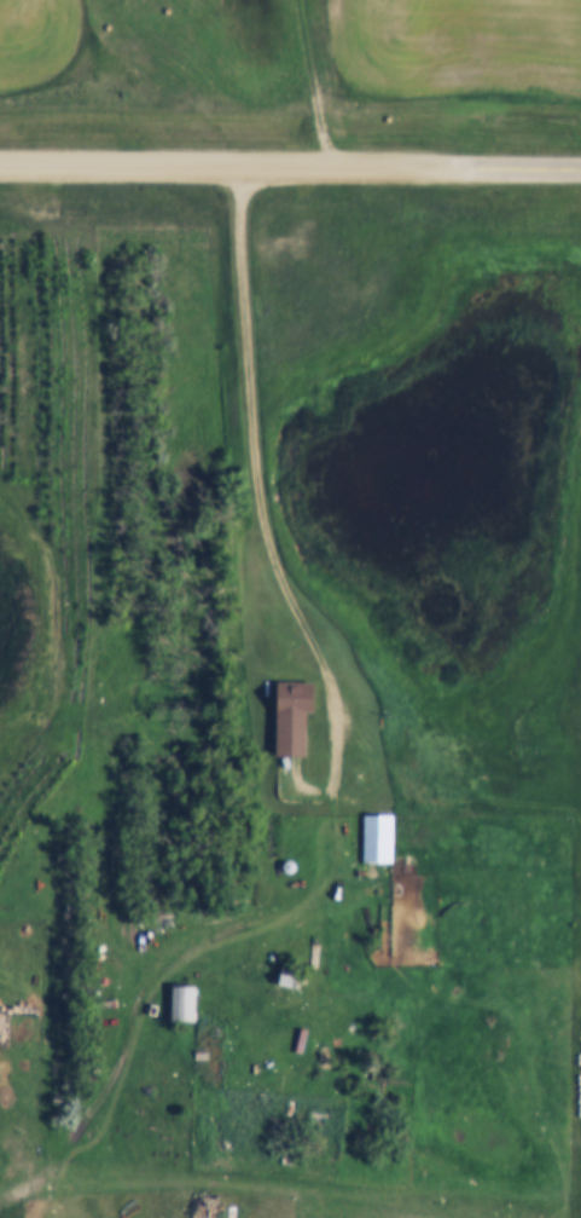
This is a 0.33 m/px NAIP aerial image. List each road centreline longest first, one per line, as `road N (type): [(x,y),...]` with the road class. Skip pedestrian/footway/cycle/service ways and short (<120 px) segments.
road 1 (residential): [(446,167),(0,165)]
road 2 (track): [(237,208),(104,210),(0,227)]
road 3 (residential): [(580,168),(446,167)]

